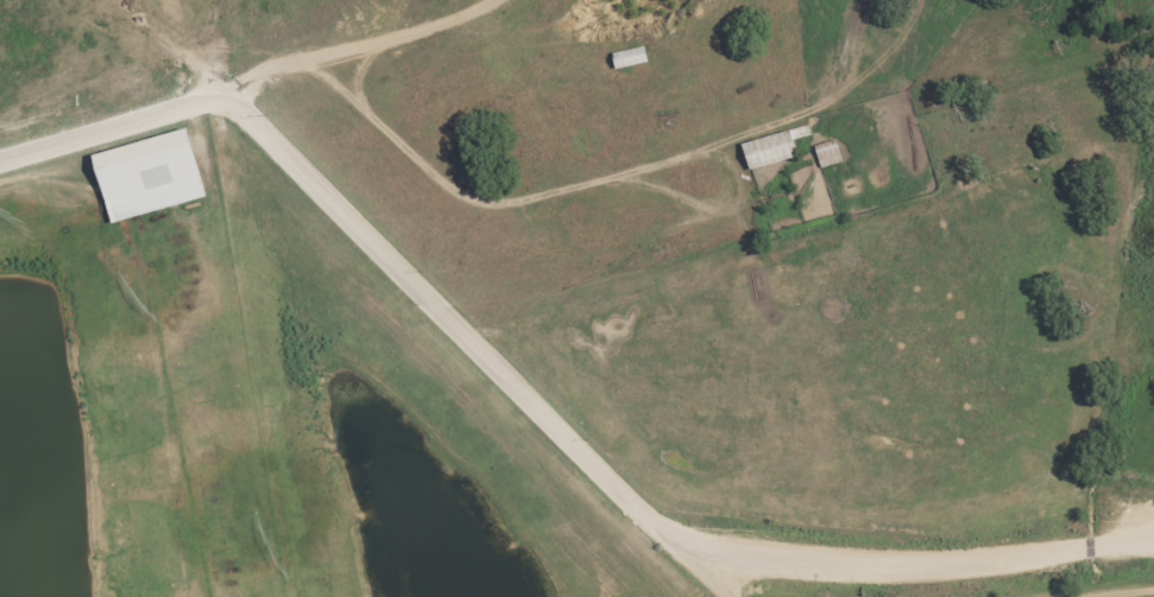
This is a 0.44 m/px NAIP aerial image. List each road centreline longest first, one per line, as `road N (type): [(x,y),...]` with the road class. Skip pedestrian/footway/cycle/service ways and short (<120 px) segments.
road 1 (residential): [(740,596),(248,113),(198,101),(0,158)]
road 2 (residential): [(475,0),(208,101)]

